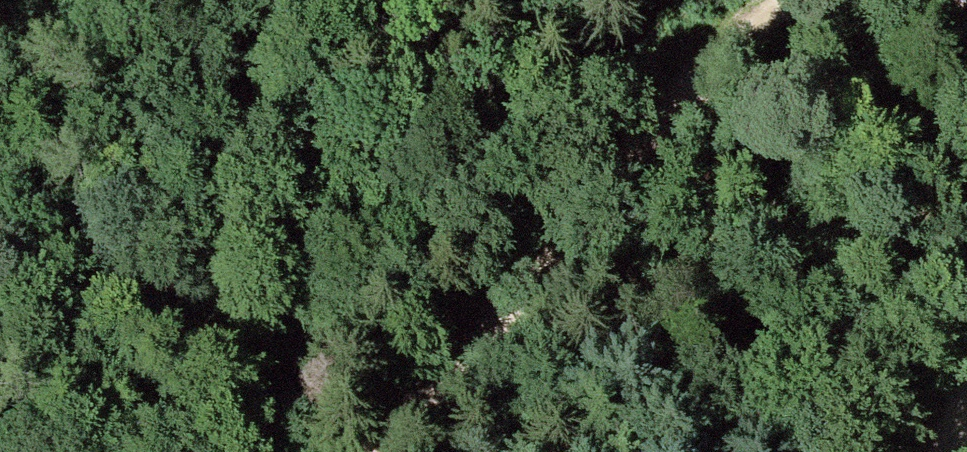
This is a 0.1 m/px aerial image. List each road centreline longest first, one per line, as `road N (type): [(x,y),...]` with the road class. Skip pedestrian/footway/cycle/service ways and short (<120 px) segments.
road 1 (track): [(349,451),(573,226),(779,0)]
road 2 (track): [(271,451),(311,286)]

